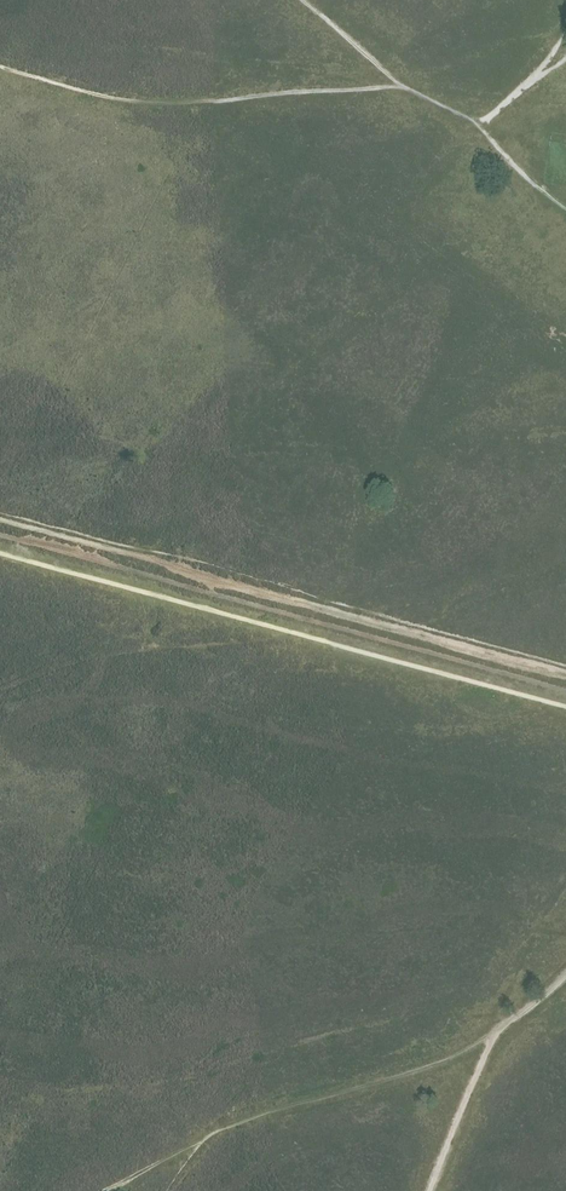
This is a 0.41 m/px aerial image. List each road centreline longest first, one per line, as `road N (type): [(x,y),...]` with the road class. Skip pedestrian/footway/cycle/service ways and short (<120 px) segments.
road 1 (track): [(565,691),(0,536)]

